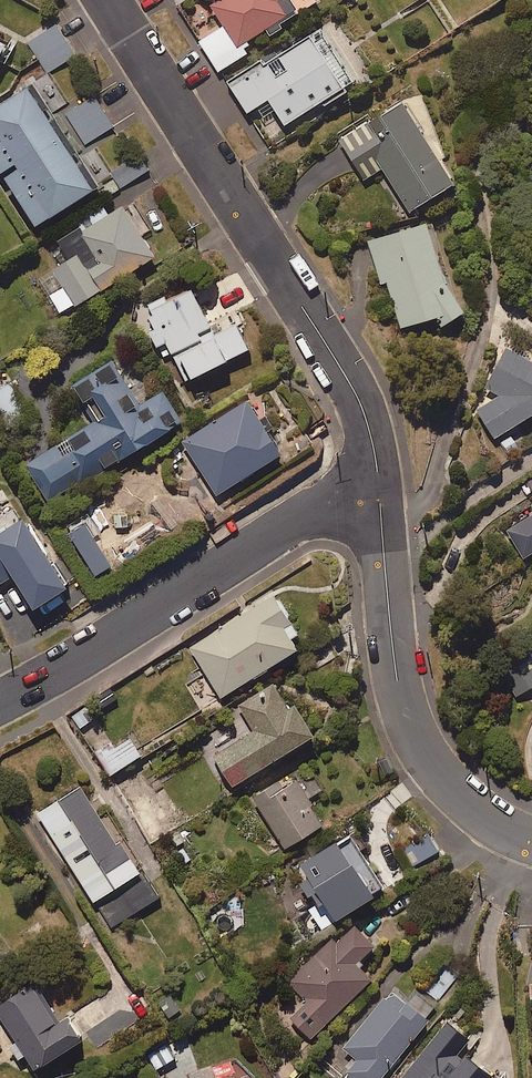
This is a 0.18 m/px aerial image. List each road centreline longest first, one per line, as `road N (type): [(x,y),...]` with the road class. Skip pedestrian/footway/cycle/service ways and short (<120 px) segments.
road 1 (residential): [(107,0),(358,399),(378,490)]
road 2 (residential): [(378,490),(334,499),(0,701)]
road 3 (residential): [(378,490),(392,641),(413,738),(456,795),(531,841)]

